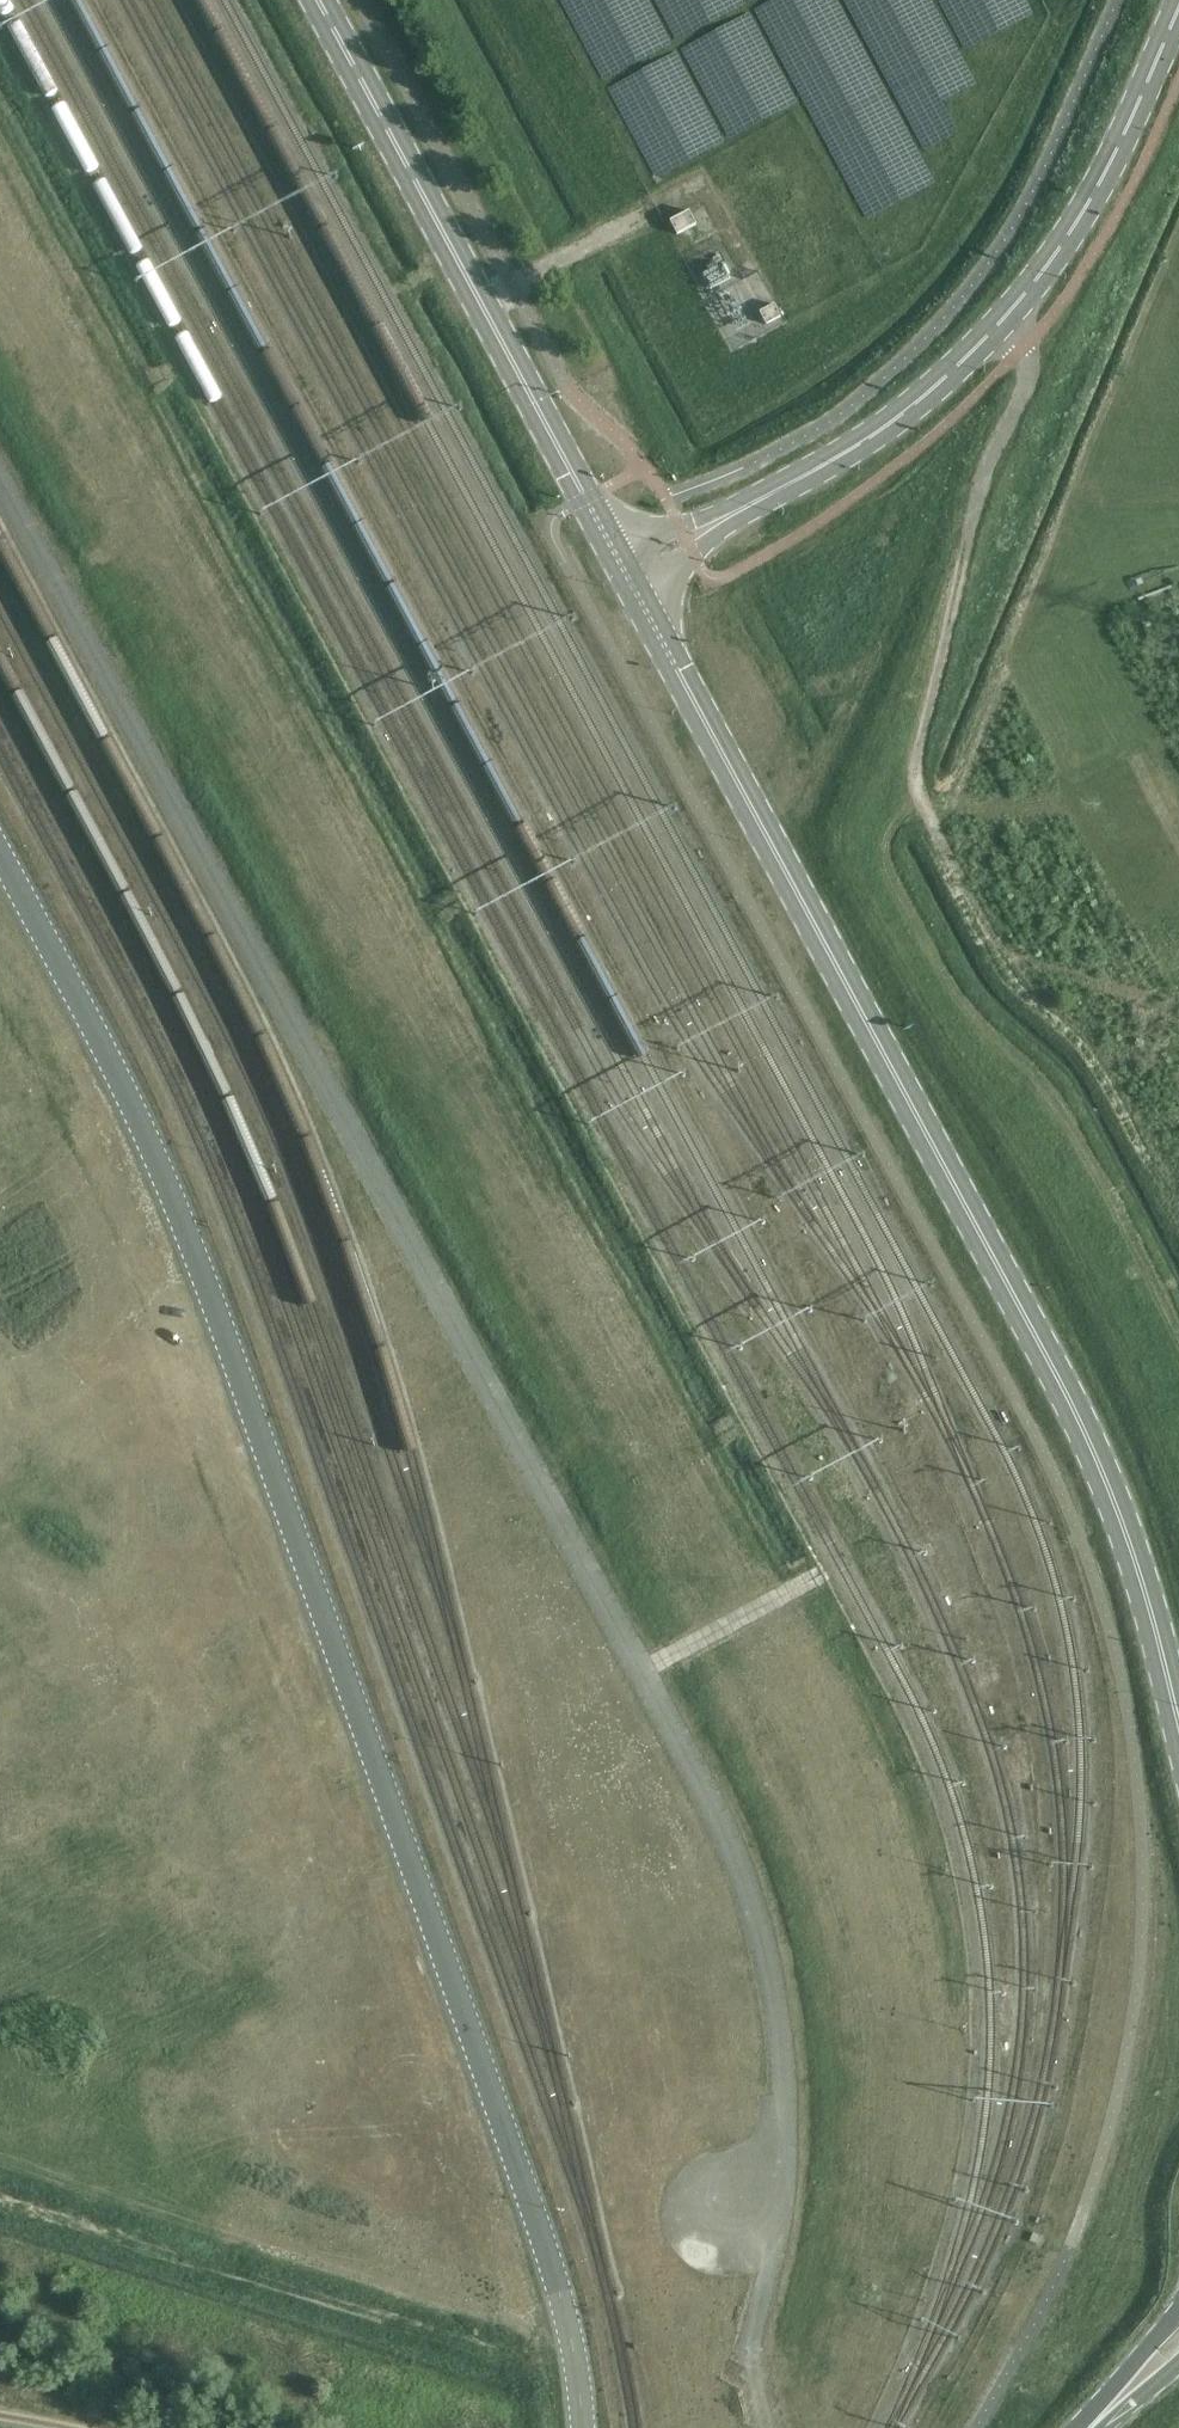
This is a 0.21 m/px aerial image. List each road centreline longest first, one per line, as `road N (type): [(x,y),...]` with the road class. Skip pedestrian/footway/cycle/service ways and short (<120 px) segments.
road 1 (unclassified): [(582,2427),(572,2341),(550,2266),(201,1265),(96,1031),(0,854)]
road 2 (secondary): [(1178,1722),(1118,1509),(1061,1385),(624,575)]
road 3 (secondary): [(624,575),(840,456),(927,395),(994,332),(1051,272),(1178,12)]
road 4 (secondary): [(624,575),(316,0)]
road 5 (tertiary): [(1178,2309),(1084,2427)]

